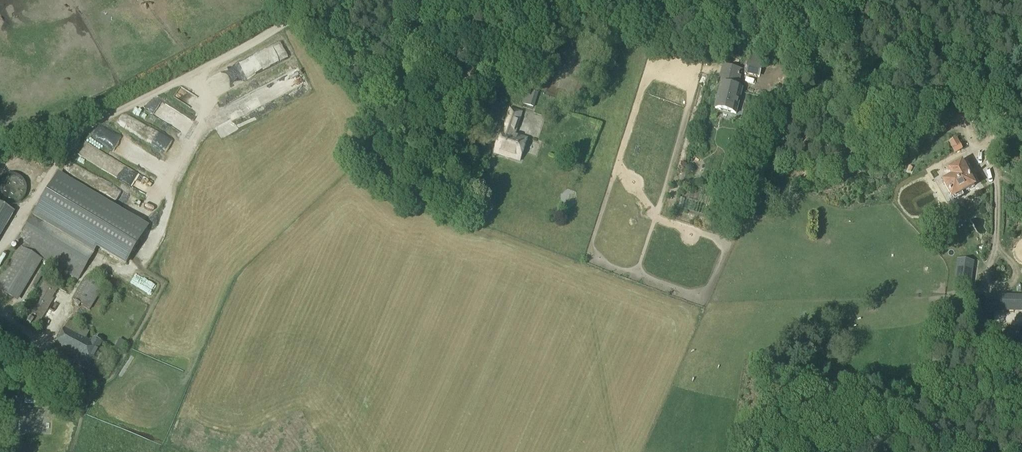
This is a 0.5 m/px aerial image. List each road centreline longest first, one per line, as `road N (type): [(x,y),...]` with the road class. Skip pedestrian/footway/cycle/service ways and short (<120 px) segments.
road 1 (track): [(82,130),(322,0)]
road 2 (track): [(0,250),(82,130)]
road 3 (track): [(0,416),(20,394),(38,346),(0,315)]

